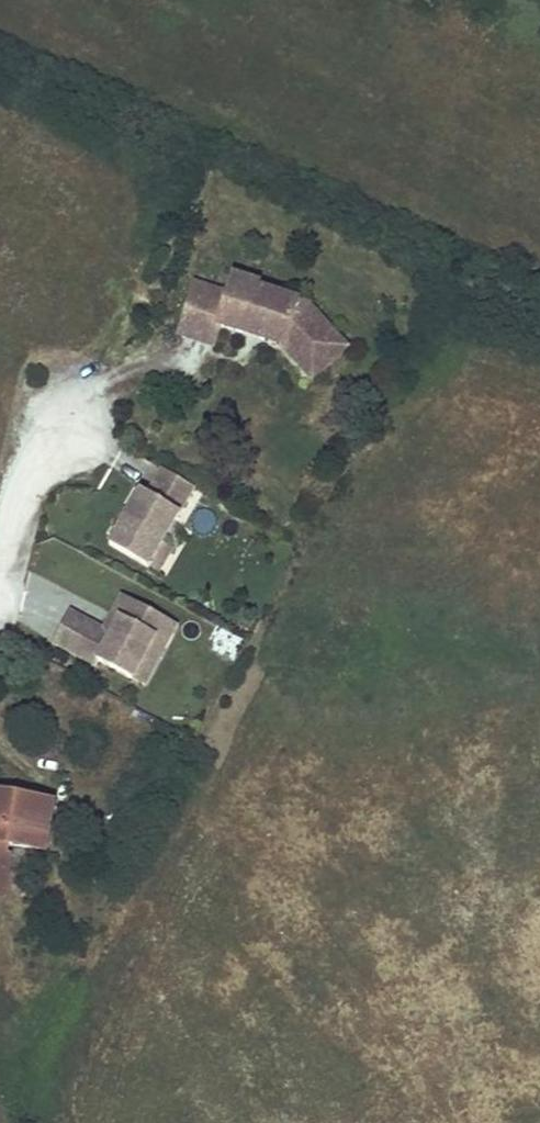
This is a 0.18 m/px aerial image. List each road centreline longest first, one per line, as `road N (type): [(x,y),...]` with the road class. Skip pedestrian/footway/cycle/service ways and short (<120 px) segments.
road 1 (residential): [(0,587),(31,472),(66,416)]

